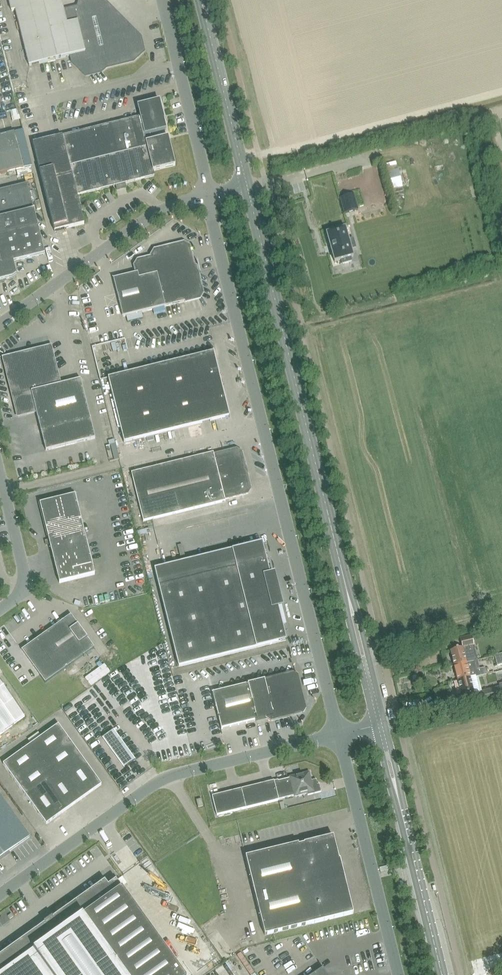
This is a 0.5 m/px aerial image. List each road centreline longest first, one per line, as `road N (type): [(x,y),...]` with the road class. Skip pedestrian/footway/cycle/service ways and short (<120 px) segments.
road 1 (unclassified): [(339,734),(208,195)]
road 2 (secondary): [(348,594),(247,186)]
road 3 (unclassified): [(0,894),(164,778),(339,734)]
road 4 (track): [(501,91),(240,160)]
road 5 (unclassified): [(398,974),(339,734)]
road 6 (unclassified): [(0,323),(152,216),(208,195)]
road 7 (unclassified): [(208,195),(162,0)]
road 8 (secondary): [(247,186),(201,0)]
road 9 (secondary): [(442,974),(399,801)]
road 10 (unclassified): [(0,610),(28,589),(0,473)]
road 11 (secondary): [(384,724),(348,594)]
road 12 (secondary): [(348,594),(375,726)]

